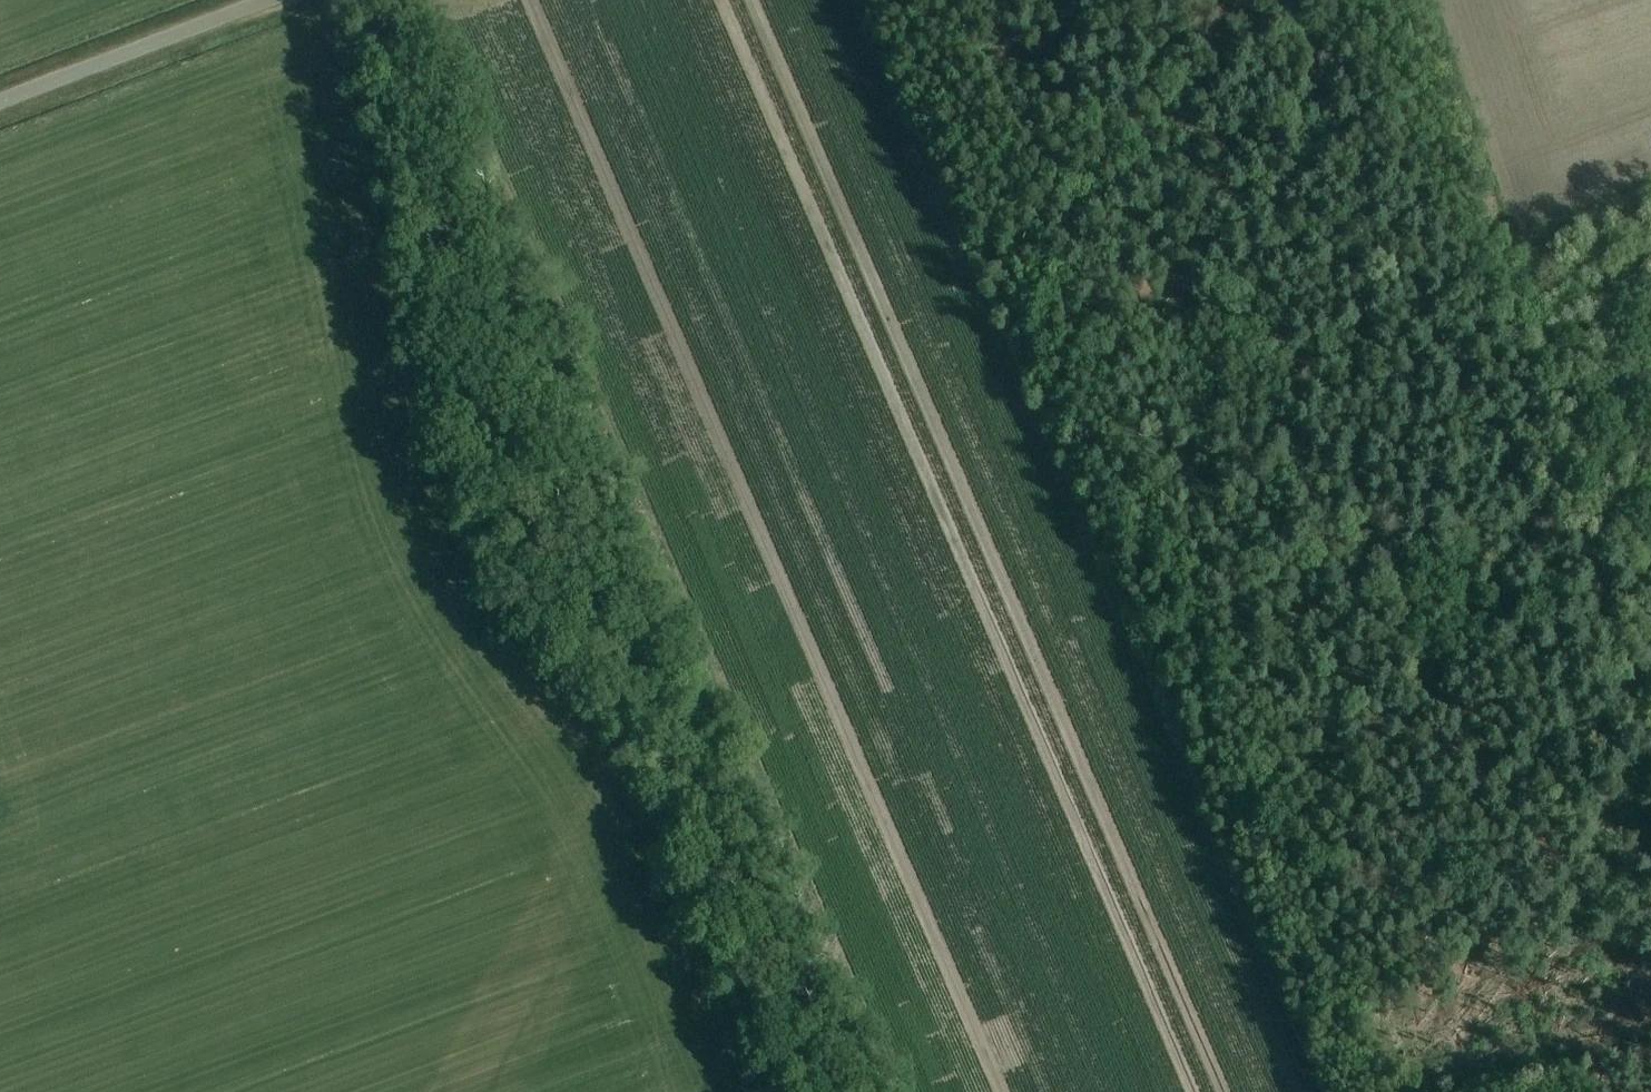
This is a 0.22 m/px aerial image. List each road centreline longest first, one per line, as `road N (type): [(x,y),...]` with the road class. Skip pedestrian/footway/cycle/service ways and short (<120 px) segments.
road 1 (unclassified): [(0,102),(267,0)]

